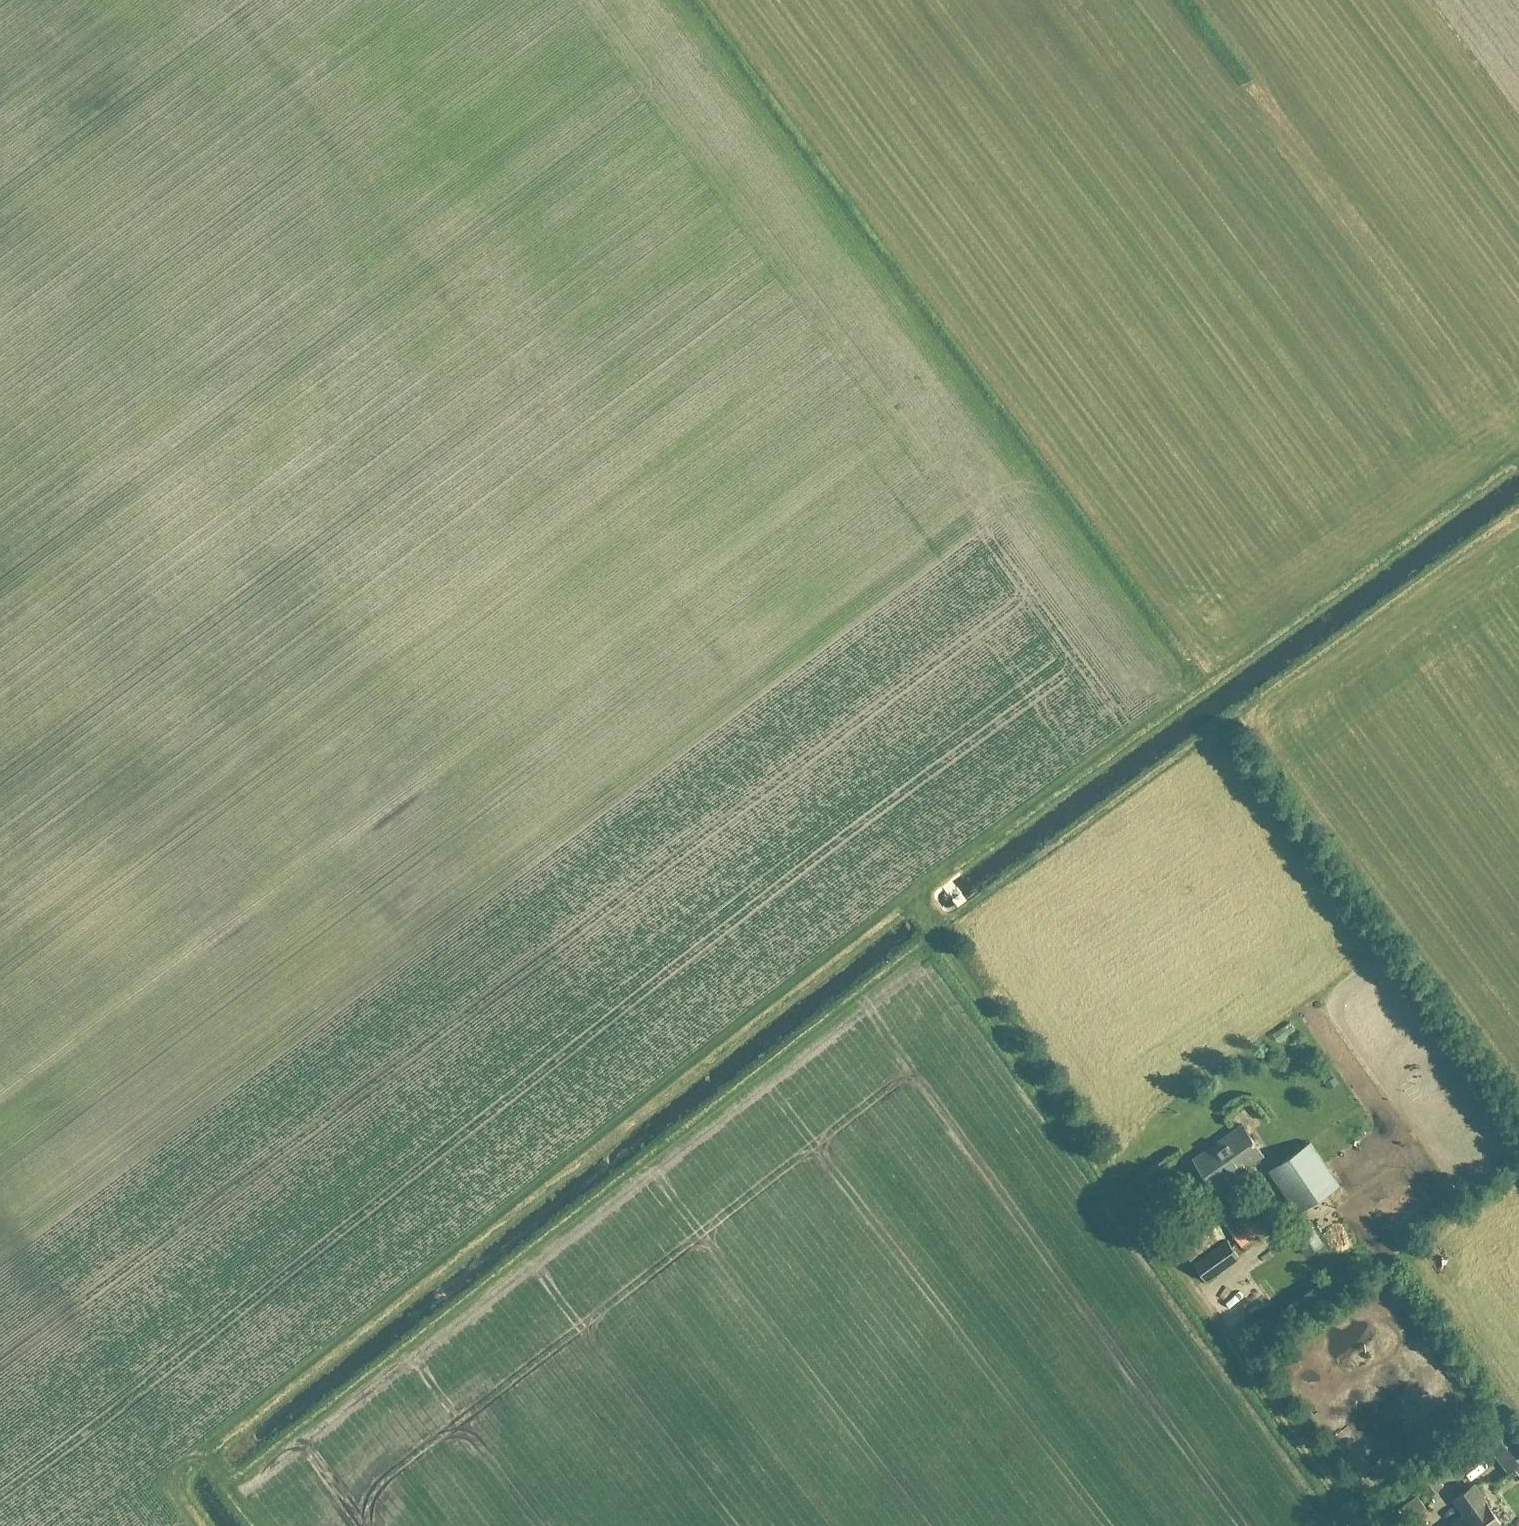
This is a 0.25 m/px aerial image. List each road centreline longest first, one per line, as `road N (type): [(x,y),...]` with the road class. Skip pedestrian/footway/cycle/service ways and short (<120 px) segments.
road 1 (unclassified): [(1368,1525),(1078,1136)]

